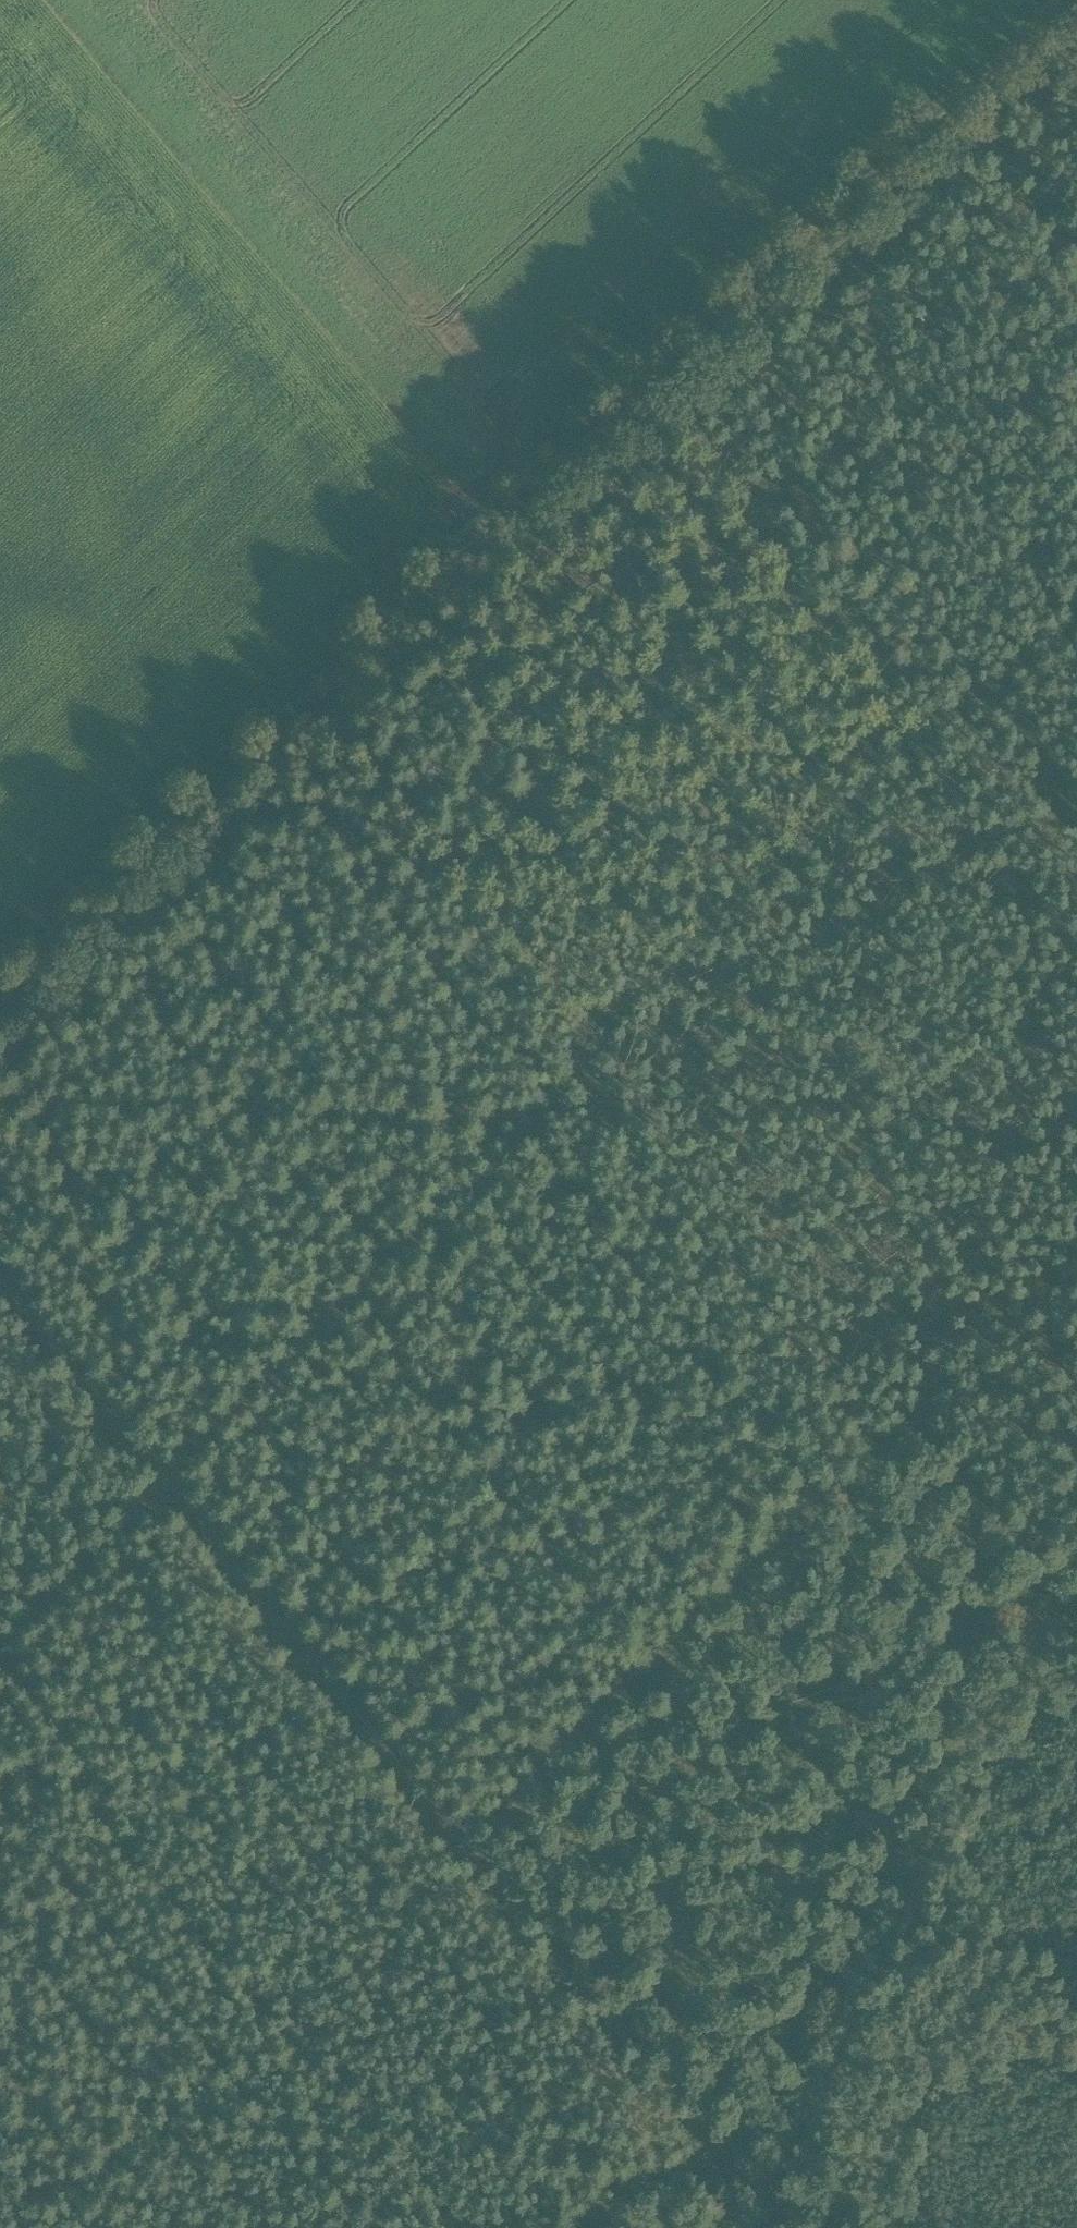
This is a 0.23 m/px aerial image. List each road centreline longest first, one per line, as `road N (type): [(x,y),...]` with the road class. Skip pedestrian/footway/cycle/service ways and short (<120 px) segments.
road 1 (track): [(0,1635),(1076,610)]
road 2 (track): [(0,1011),(1076,0)]
road 3 (track): [(0,1281),(711,2146),(763,2190),(858,2227)]
road 4 (track): [(462,1846),(1076,1263)]
road 5 (track): [(1076,1574),(1046,1588),(1019,1620),(745,2227)]
road 6 (track): [(1076,265),(953,115)]

